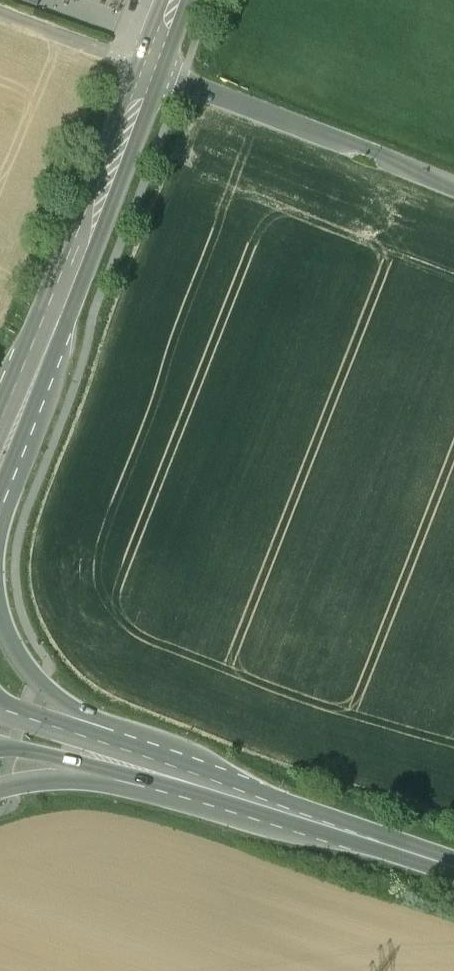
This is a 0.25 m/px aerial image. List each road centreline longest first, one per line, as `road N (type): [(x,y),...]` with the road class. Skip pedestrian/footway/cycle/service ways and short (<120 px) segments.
road 1 (primary): [(321,829),(220,764),(63,703),(28,671),(0,614)]
road 2 (primary): [(0,787),(82,782),(259,828),(321,829)]
road 3 (residential): [(453,185),(150,72)]
road 4 (primary): [(295,822),(224,784),(0,709)]
road 5 (primary): [(0,748),(295,822)]
road 6 (secondary): [(47,336),(150,72)]
road 7 (primary): [(0,539),(52,398),(47,336)]
road 8 (secondary): [(0,491),(41,381),(47,336)]
road 9 (track): [(0,14),(150,72)]
road 10 (primary): [(453,874),(321,829)]

